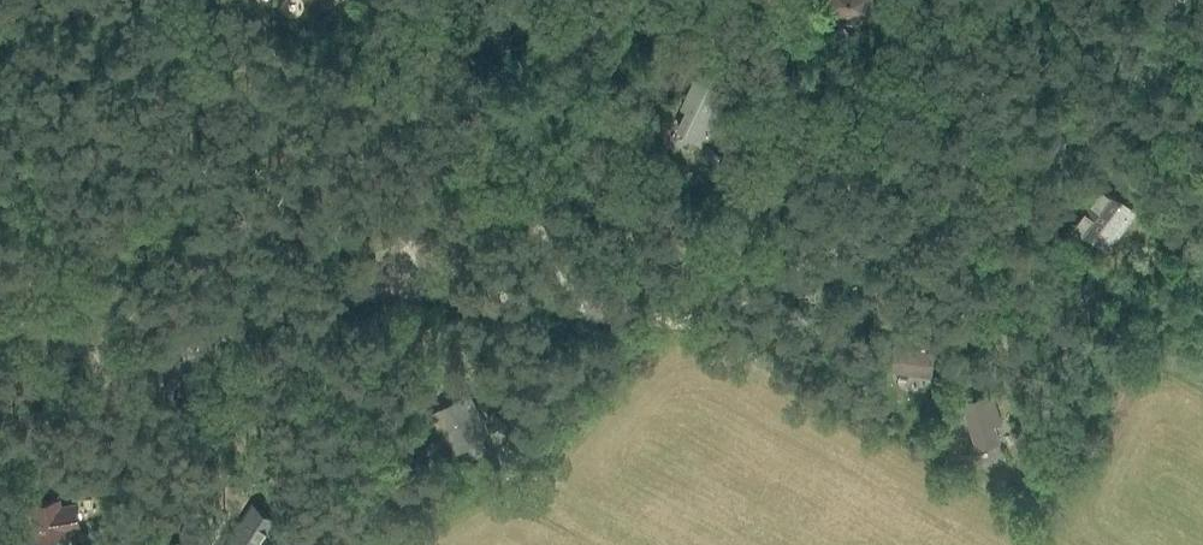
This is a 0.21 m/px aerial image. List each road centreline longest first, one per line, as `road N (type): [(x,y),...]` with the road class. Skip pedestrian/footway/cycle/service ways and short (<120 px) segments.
road 1 (track): [(1202,31),(998,175),(847,233),(797,277),(723,320),(683,324),(464,292),(404,291),(350,297),(176,358),(145,359),(68,340),(0,308)]
road 2 (track): [(587,311),(556,273),(493,161),(447,0)]
road 3 (track): [(1034,0),(870,224)]
road 4 (track): [(499,173),(414,234),(367,295)]

